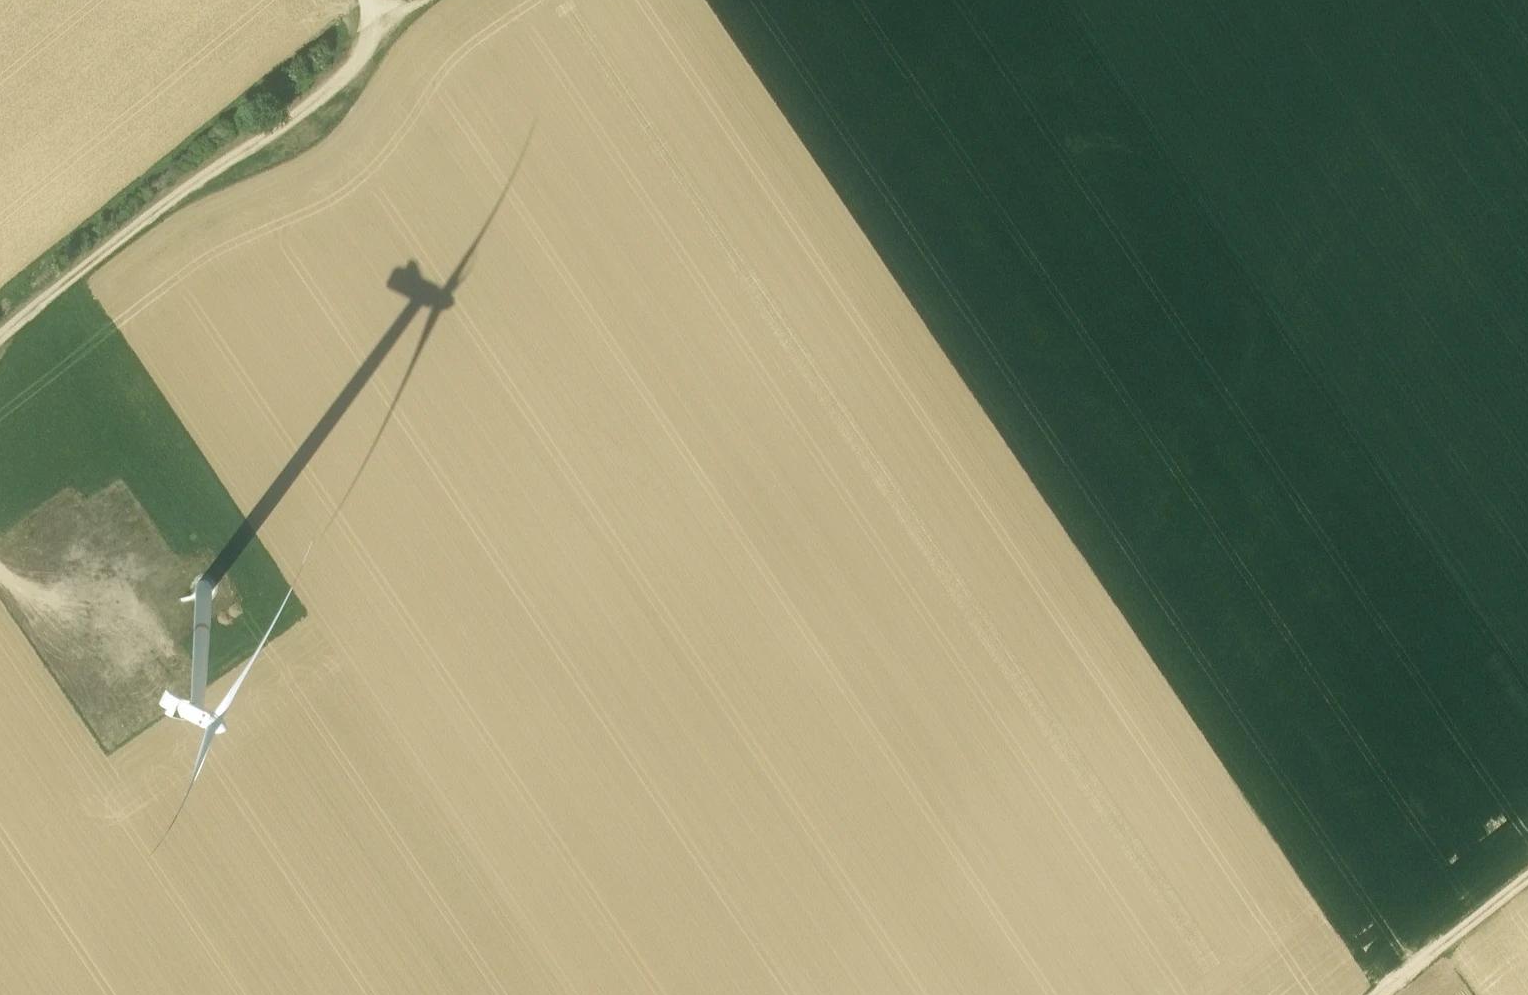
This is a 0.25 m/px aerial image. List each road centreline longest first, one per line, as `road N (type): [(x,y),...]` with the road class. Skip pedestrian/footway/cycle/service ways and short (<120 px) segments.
road 1 (track): [(0,341),(351,68),(384,26),(423,0)]
road 2 (track): [(1379,994),(1527,878)]

